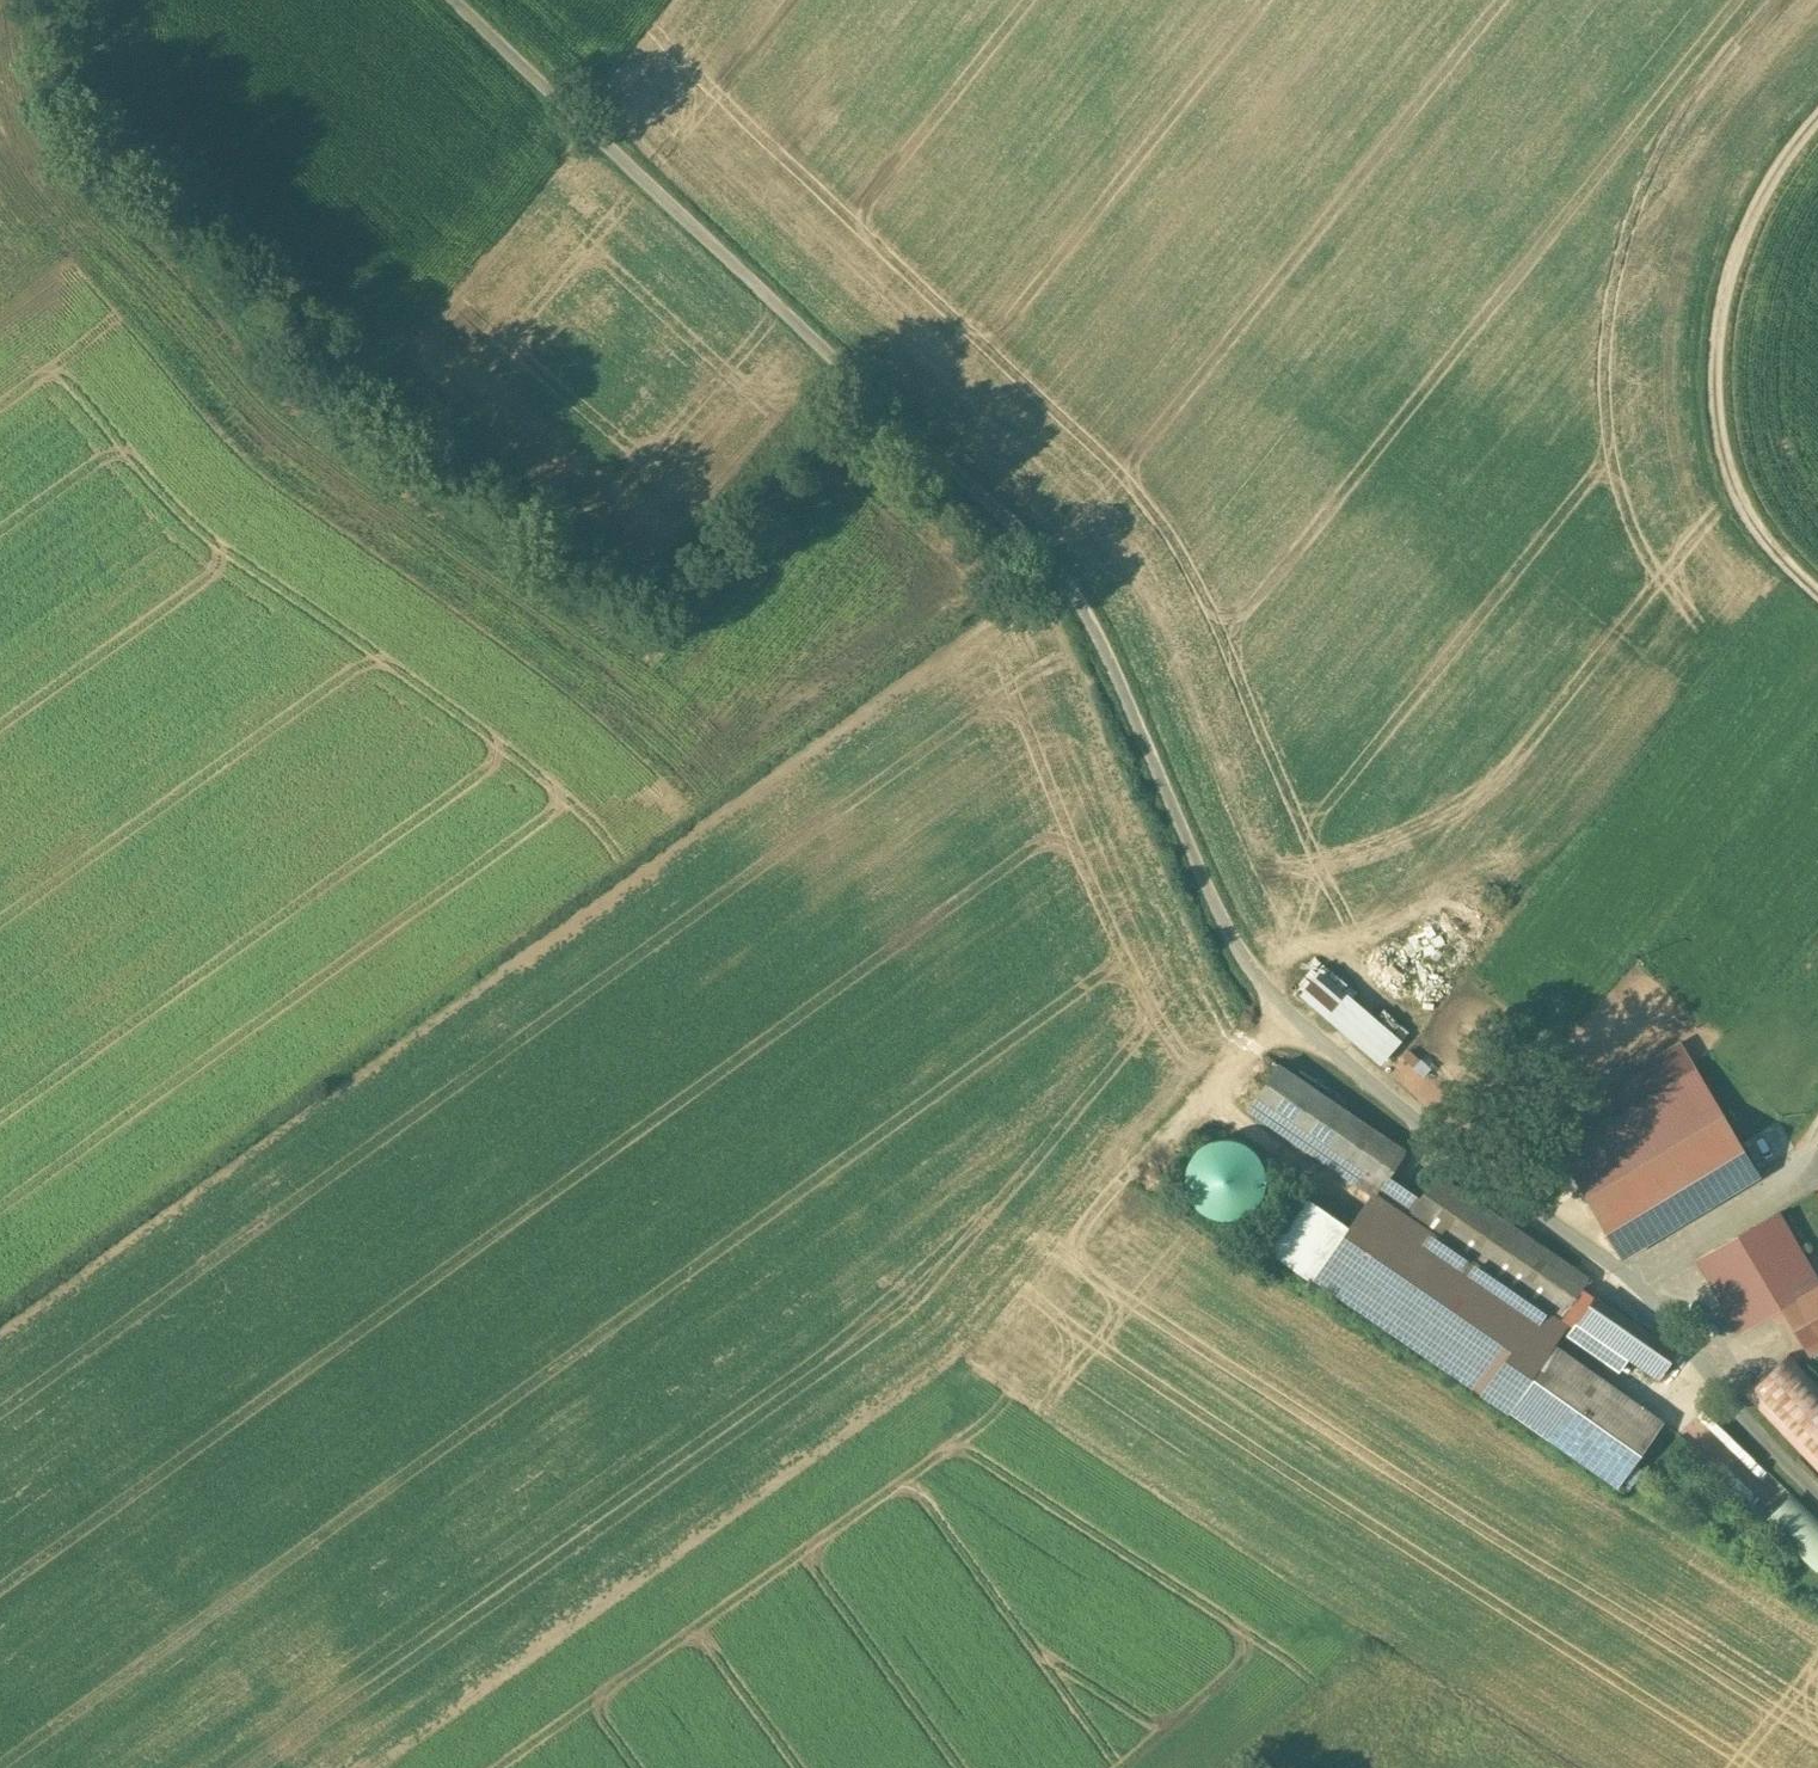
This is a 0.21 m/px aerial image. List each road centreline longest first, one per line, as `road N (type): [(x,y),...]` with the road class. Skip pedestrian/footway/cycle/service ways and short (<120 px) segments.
road 1 (unclassified): [(448,0),(1057,572),(1242,972),(1416,1126),(1642,1285),(1739,1405)]
road 2 (track): [(1817,120),(1772,180),(1728,271),(1715,349),(1715,420),(1731,482),(1761,533),(1817,590)]
road 3 (track): [(1817,1119),(1786,1159),(1642,1285)]

